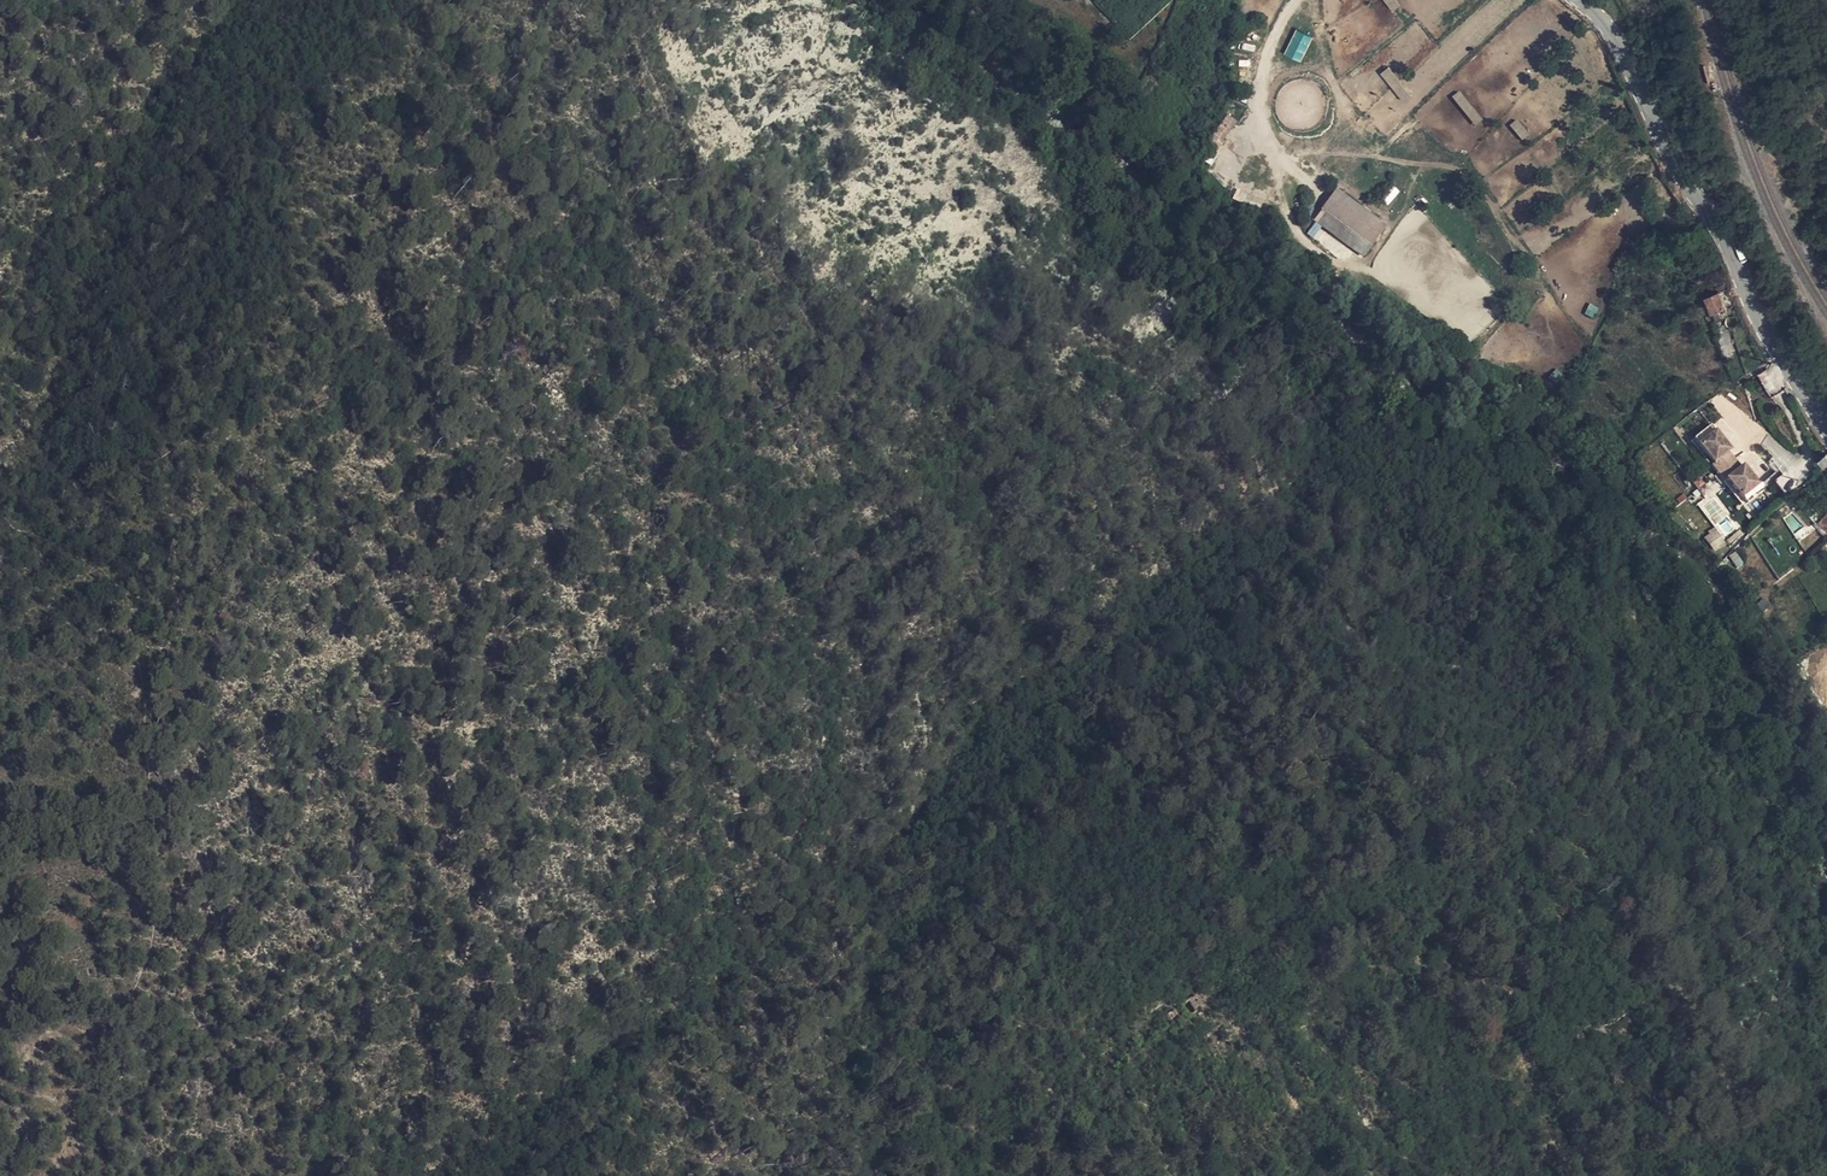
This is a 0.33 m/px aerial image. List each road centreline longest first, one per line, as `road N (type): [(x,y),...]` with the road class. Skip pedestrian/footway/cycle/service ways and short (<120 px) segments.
road 1 (tertiary): [(1826,424),(1609,33),(1582,0)]

